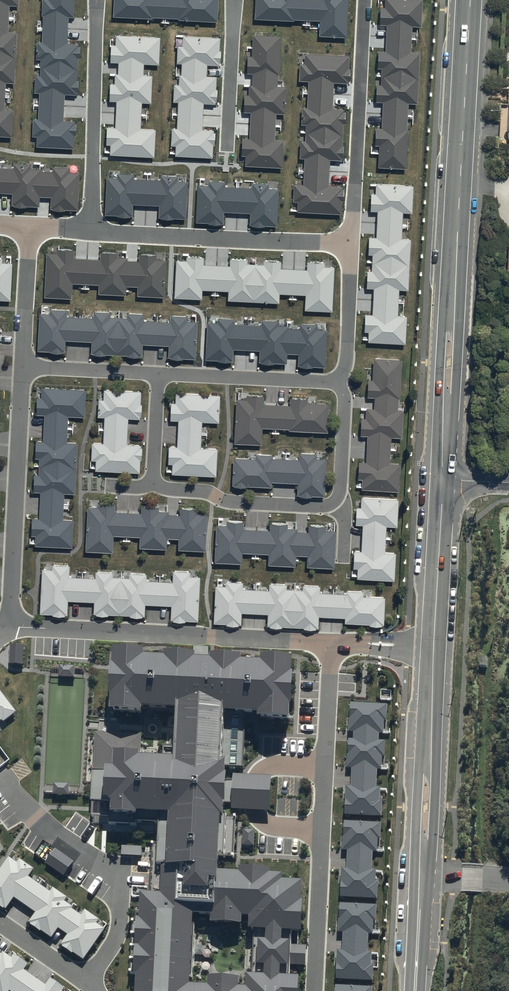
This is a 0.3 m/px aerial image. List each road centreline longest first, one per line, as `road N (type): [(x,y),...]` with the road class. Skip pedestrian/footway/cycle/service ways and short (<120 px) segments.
road 1 (tertiary): [(470,0),(442,479)]
road 2 (residential): [(337,382),(345,405),(340,493),(324,506),(224,501),(162,487),(154,472),(158,374)]
road 3 (residential): [(314,990),(331,642)]
road 4 (tertiary): [(434,647),(416,990)]
road 5 (residential): [(331,642),(8,626)]
road 6 (residential): [(23,367),(8,626)]
road 7 (residential): [(92,231),(350,243)]
road 8 (residential): [(350,243),(364,0)]
road 9 (residential): [(97,0),(92,231)]
road 10 (residential): [(158,374),(337,382)]
road 11 (tertiary): [(442,479),(434,647)]
road 12 (residential): [(235,0),(227,150)]
road 13 (residential): [(337,382),(347,365),(350,243)]
road 14 (residential): [(23,367),(158,374)]

